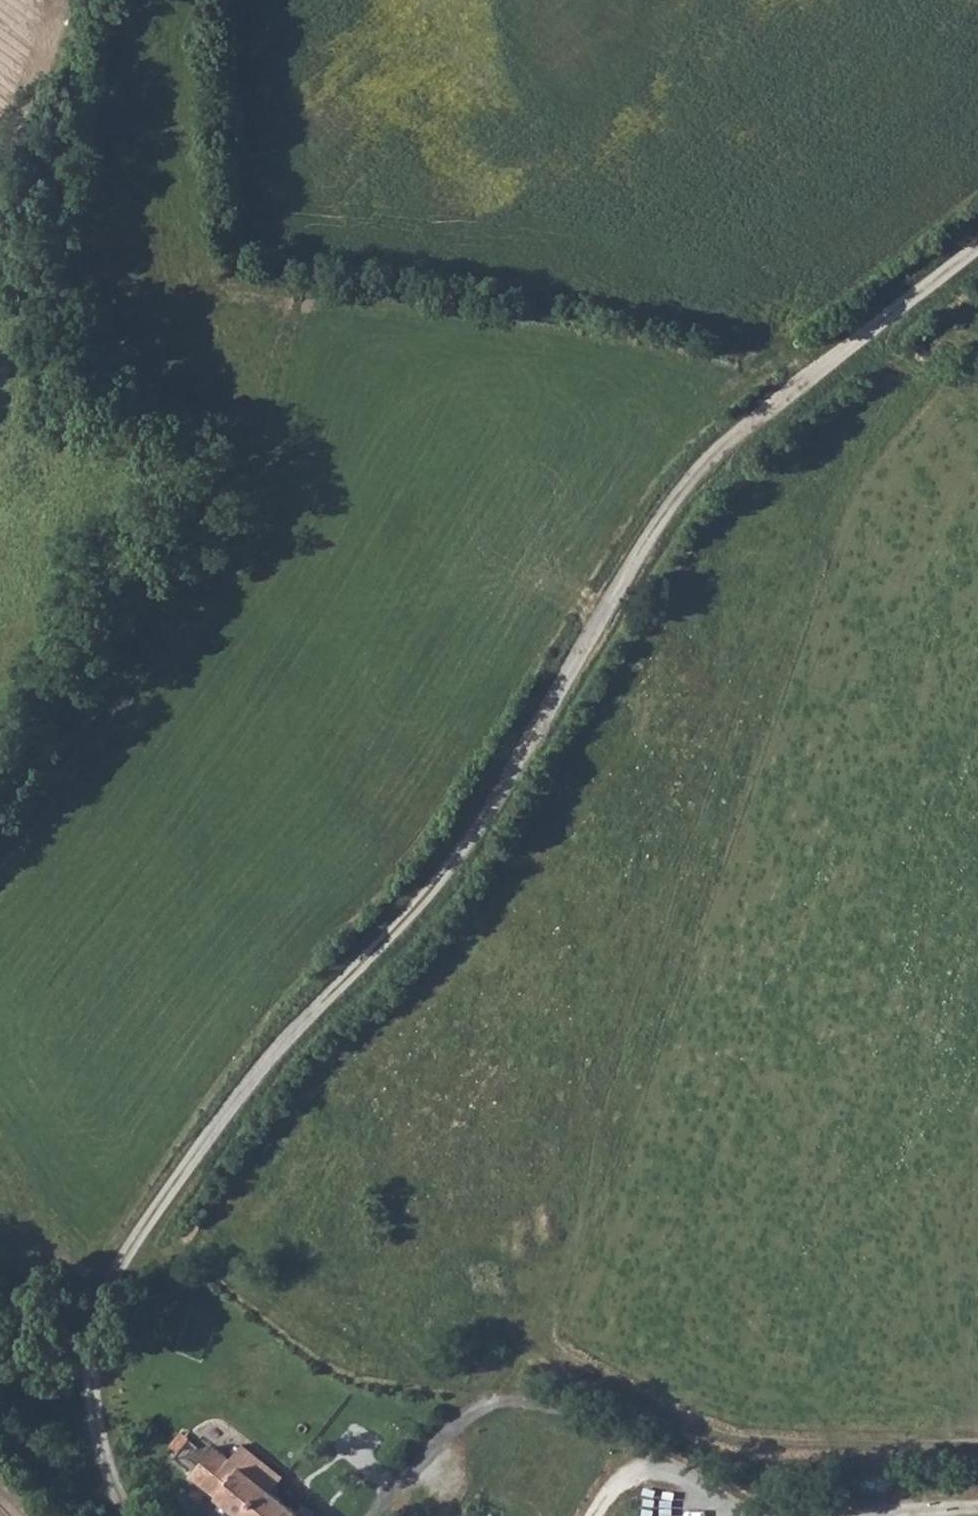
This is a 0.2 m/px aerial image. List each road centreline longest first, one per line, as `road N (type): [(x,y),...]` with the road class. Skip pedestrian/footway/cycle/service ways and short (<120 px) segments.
road 1 (track): [(977,250),(686,484),(435,887),(269,1056),(109,1279),(90,1381),(91,1428),(123,1515)]

